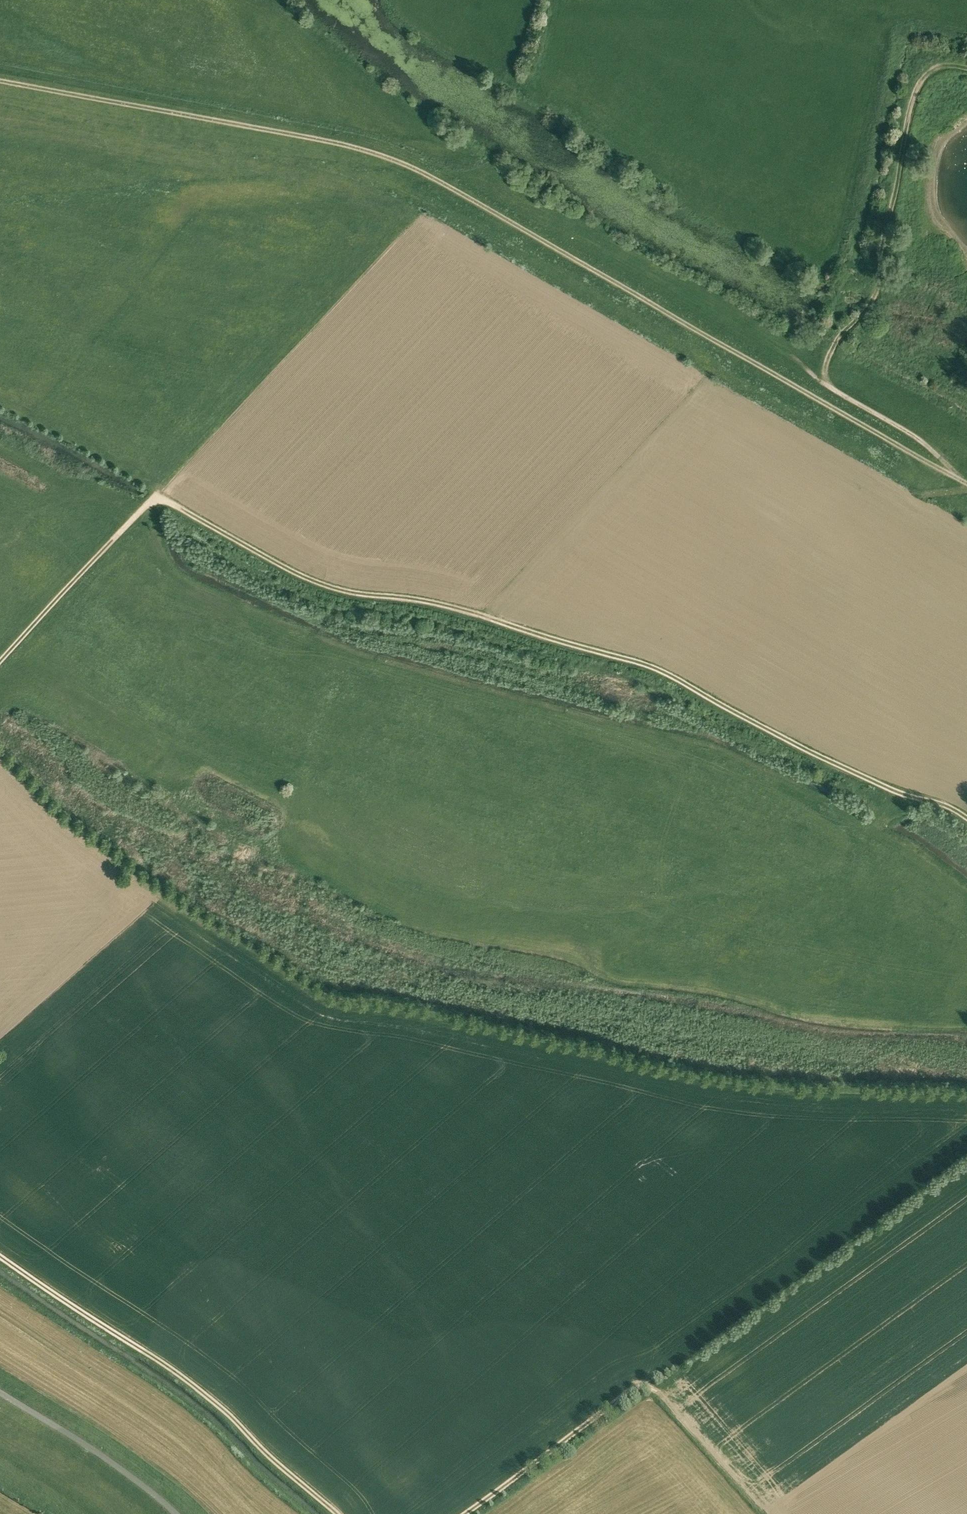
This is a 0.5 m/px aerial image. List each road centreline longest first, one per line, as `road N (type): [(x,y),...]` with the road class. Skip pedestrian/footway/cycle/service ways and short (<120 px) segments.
road 1 (track): [(0,661),(147,504),(164,499),(326,585),(444,605),(646,664),(838,764),(966,817)]
road 2 (track): [(0,80),(329,141),(402,163),(962,480)]
road 3 (track): [(0,1256),(192,1384),(337,1513)]
road 4 (track): [(827,385),(835,342),(875,298),(916,91),(937,68),(966,67)]
road 5 (track): [(464,1513),(628,1392),(659,1392)]
road 6 (track): [(827,385),(912,434),(962,480)]

